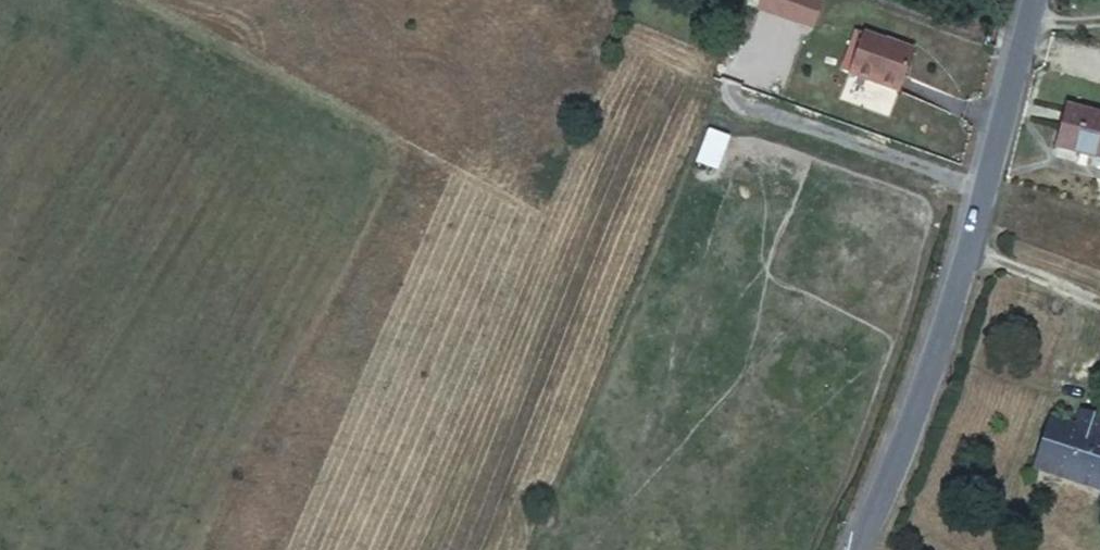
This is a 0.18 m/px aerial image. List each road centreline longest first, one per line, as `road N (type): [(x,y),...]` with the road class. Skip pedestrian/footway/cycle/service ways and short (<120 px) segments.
road 1 (tertiary): [(1018,0),(955,224),(837,549)]

